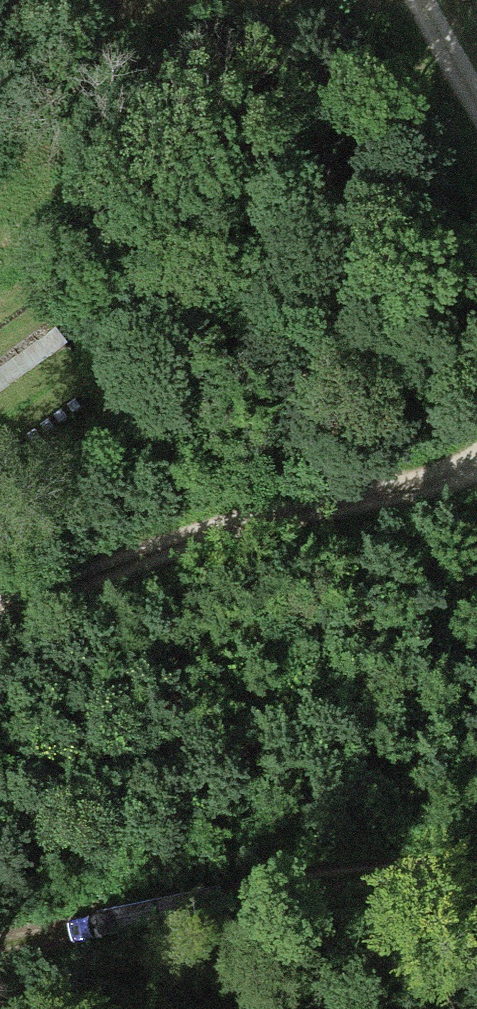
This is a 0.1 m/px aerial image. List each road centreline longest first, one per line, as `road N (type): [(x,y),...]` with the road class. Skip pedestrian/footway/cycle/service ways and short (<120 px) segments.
road 1 (track): [(0,602),(202,536),(408,482),(476,452)]
road 2 (track): [(476,866),(388,860),(0,931)]
road 3 (track): [(476,117),(411,0)]

